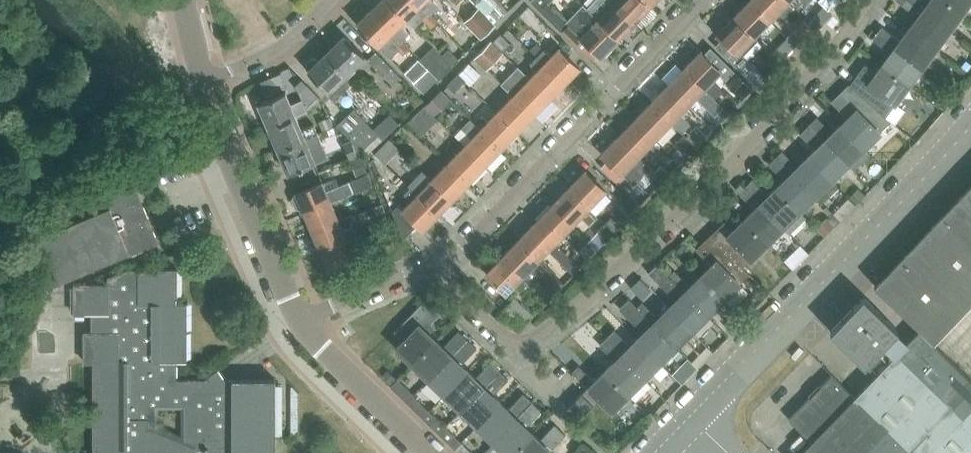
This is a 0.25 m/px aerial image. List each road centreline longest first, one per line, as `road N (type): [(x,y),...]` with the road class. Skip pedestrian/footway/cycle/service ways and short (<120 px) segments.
road 1 (residential): [(544,332),(716,175),(869,0)]
road 2 (unclassified): [(691,416),(970,126)]
road 3 (residential): [(700,0),(434,272)]
road 4 (residential): [(202,81),(234,175),(301,319)]
road 5 (residential): [(301,319),(434,452)]
road 6 (unclassified): [(434,272),(515,346),(544,332)]
road 7 (unclassified): [(434,272),(301,319)]

